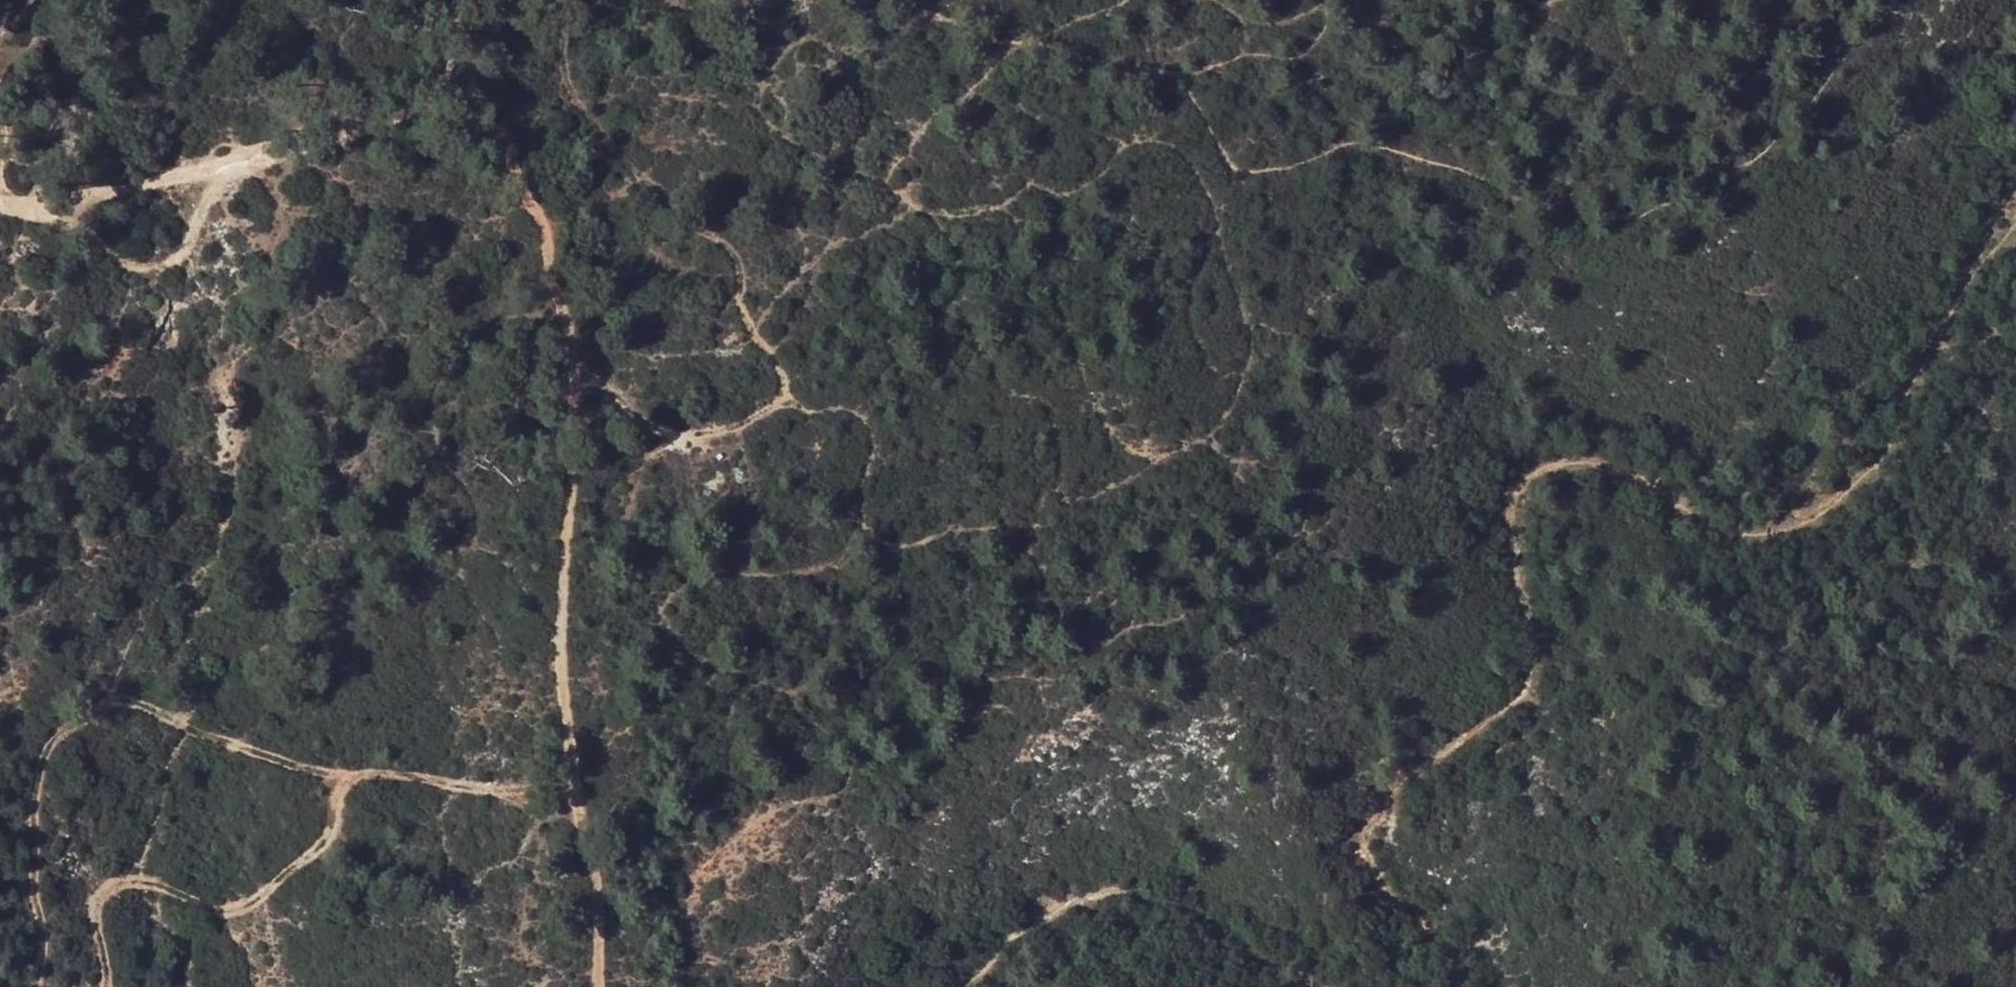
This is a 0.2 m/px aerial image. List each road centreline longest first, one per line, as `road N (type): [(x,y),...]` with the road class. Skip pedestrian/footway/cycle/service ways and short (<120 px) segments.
road 1 (track): [(511,0),(495,26),(385,124),(268,148),(244,162),(181,256),(154,266),(126,256),(79,216),(0,200)]

